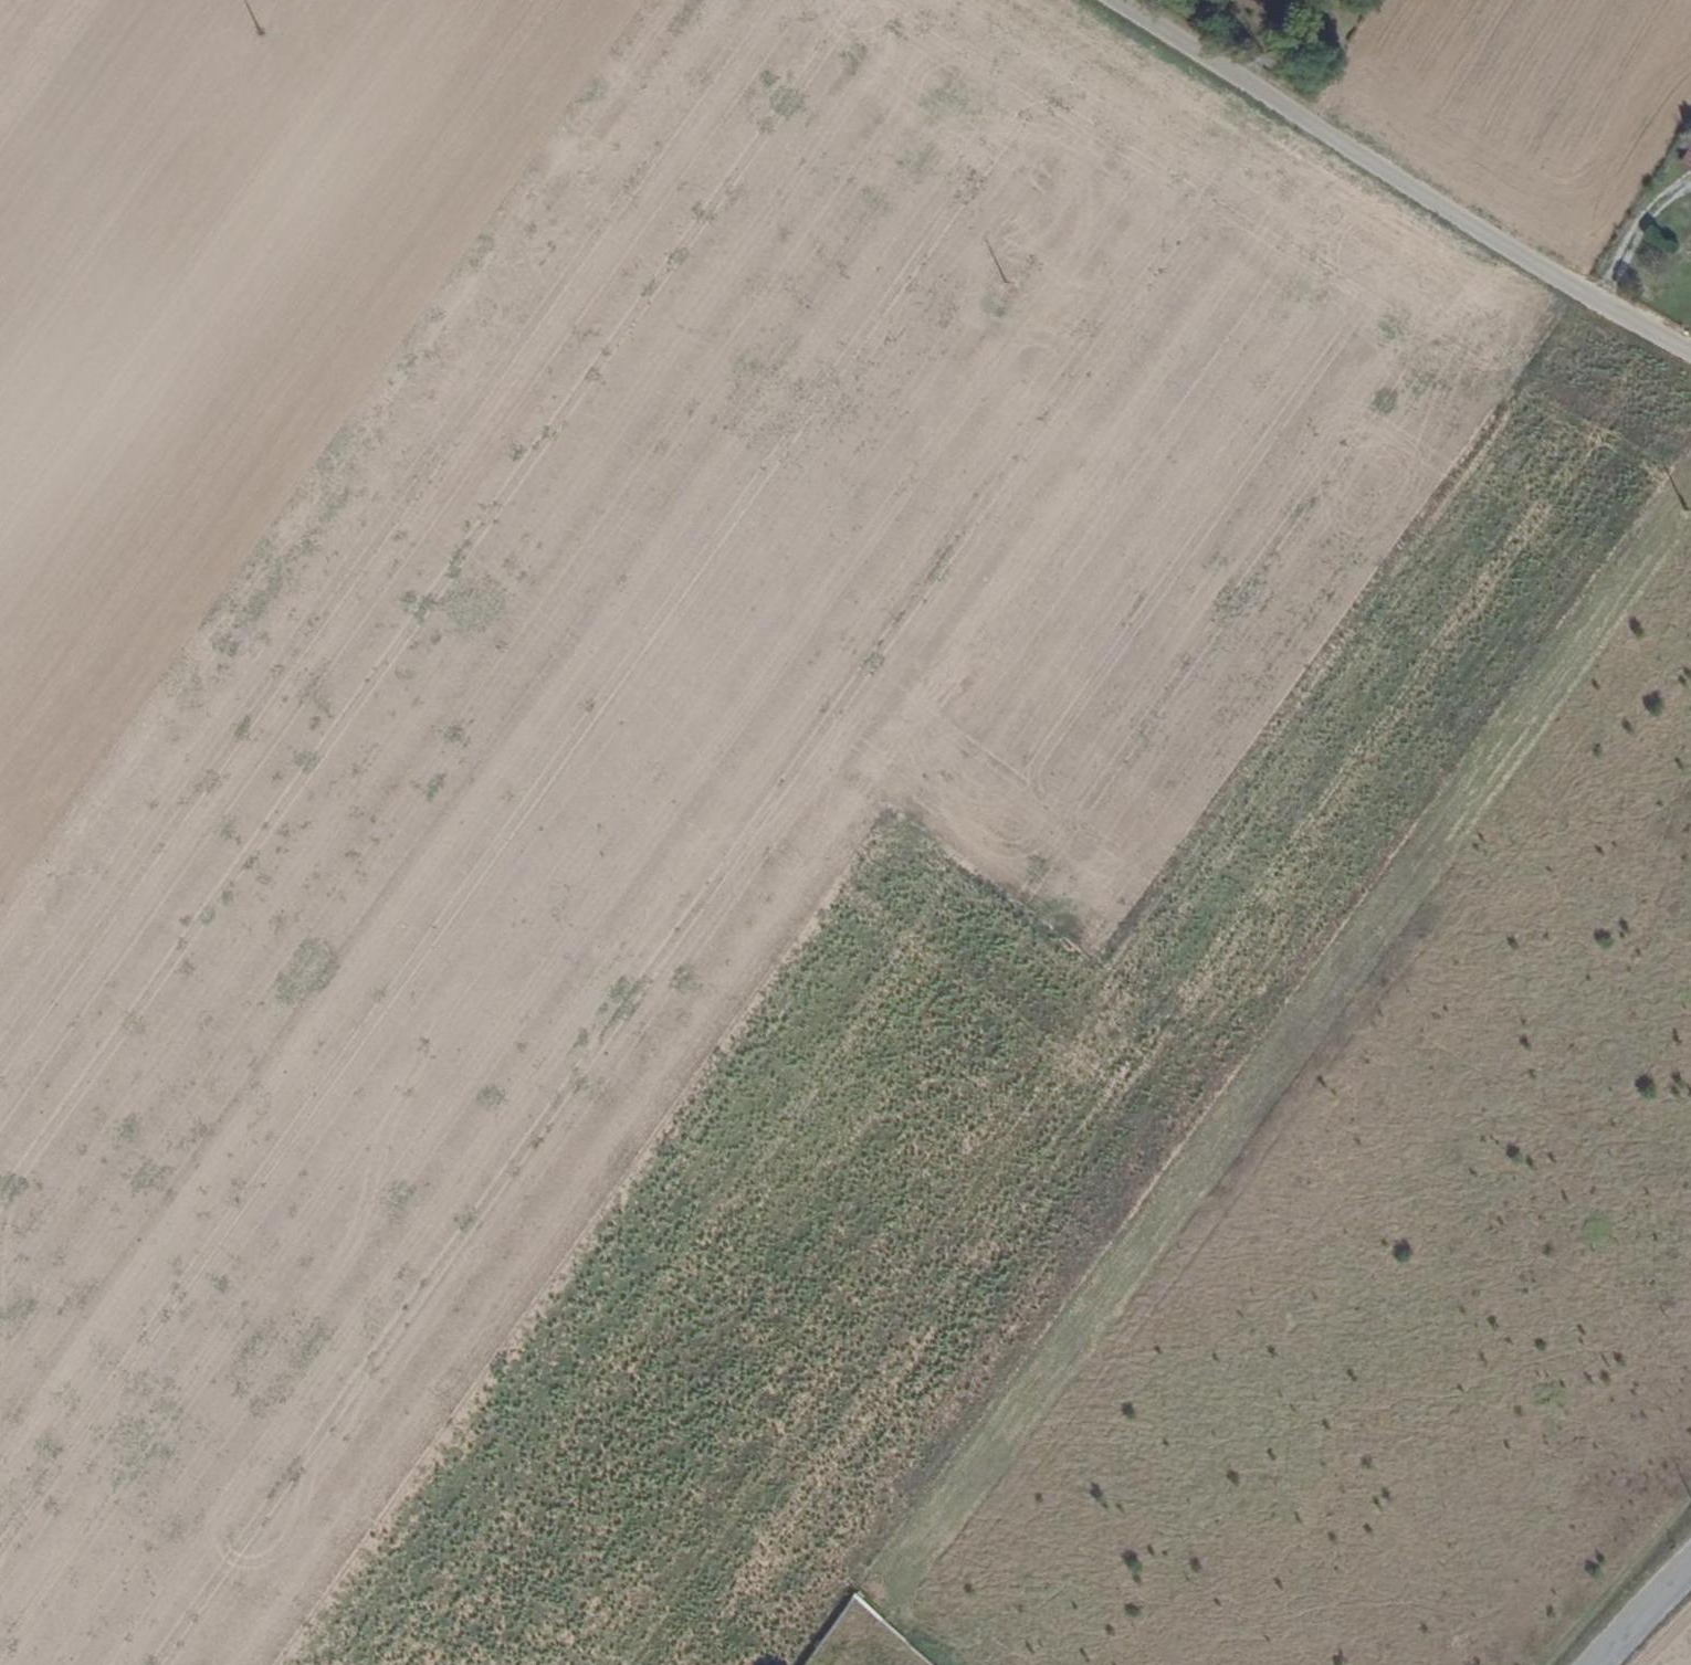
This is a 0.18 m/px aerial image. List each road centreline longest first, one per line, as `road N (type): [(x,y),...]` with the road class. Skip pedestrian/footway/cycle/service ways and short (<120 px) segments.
road 1 (unclassified): [(1690,355),(1104,0)]
road 2 (unclassified): [(1592,1664),(1690,1565)]

